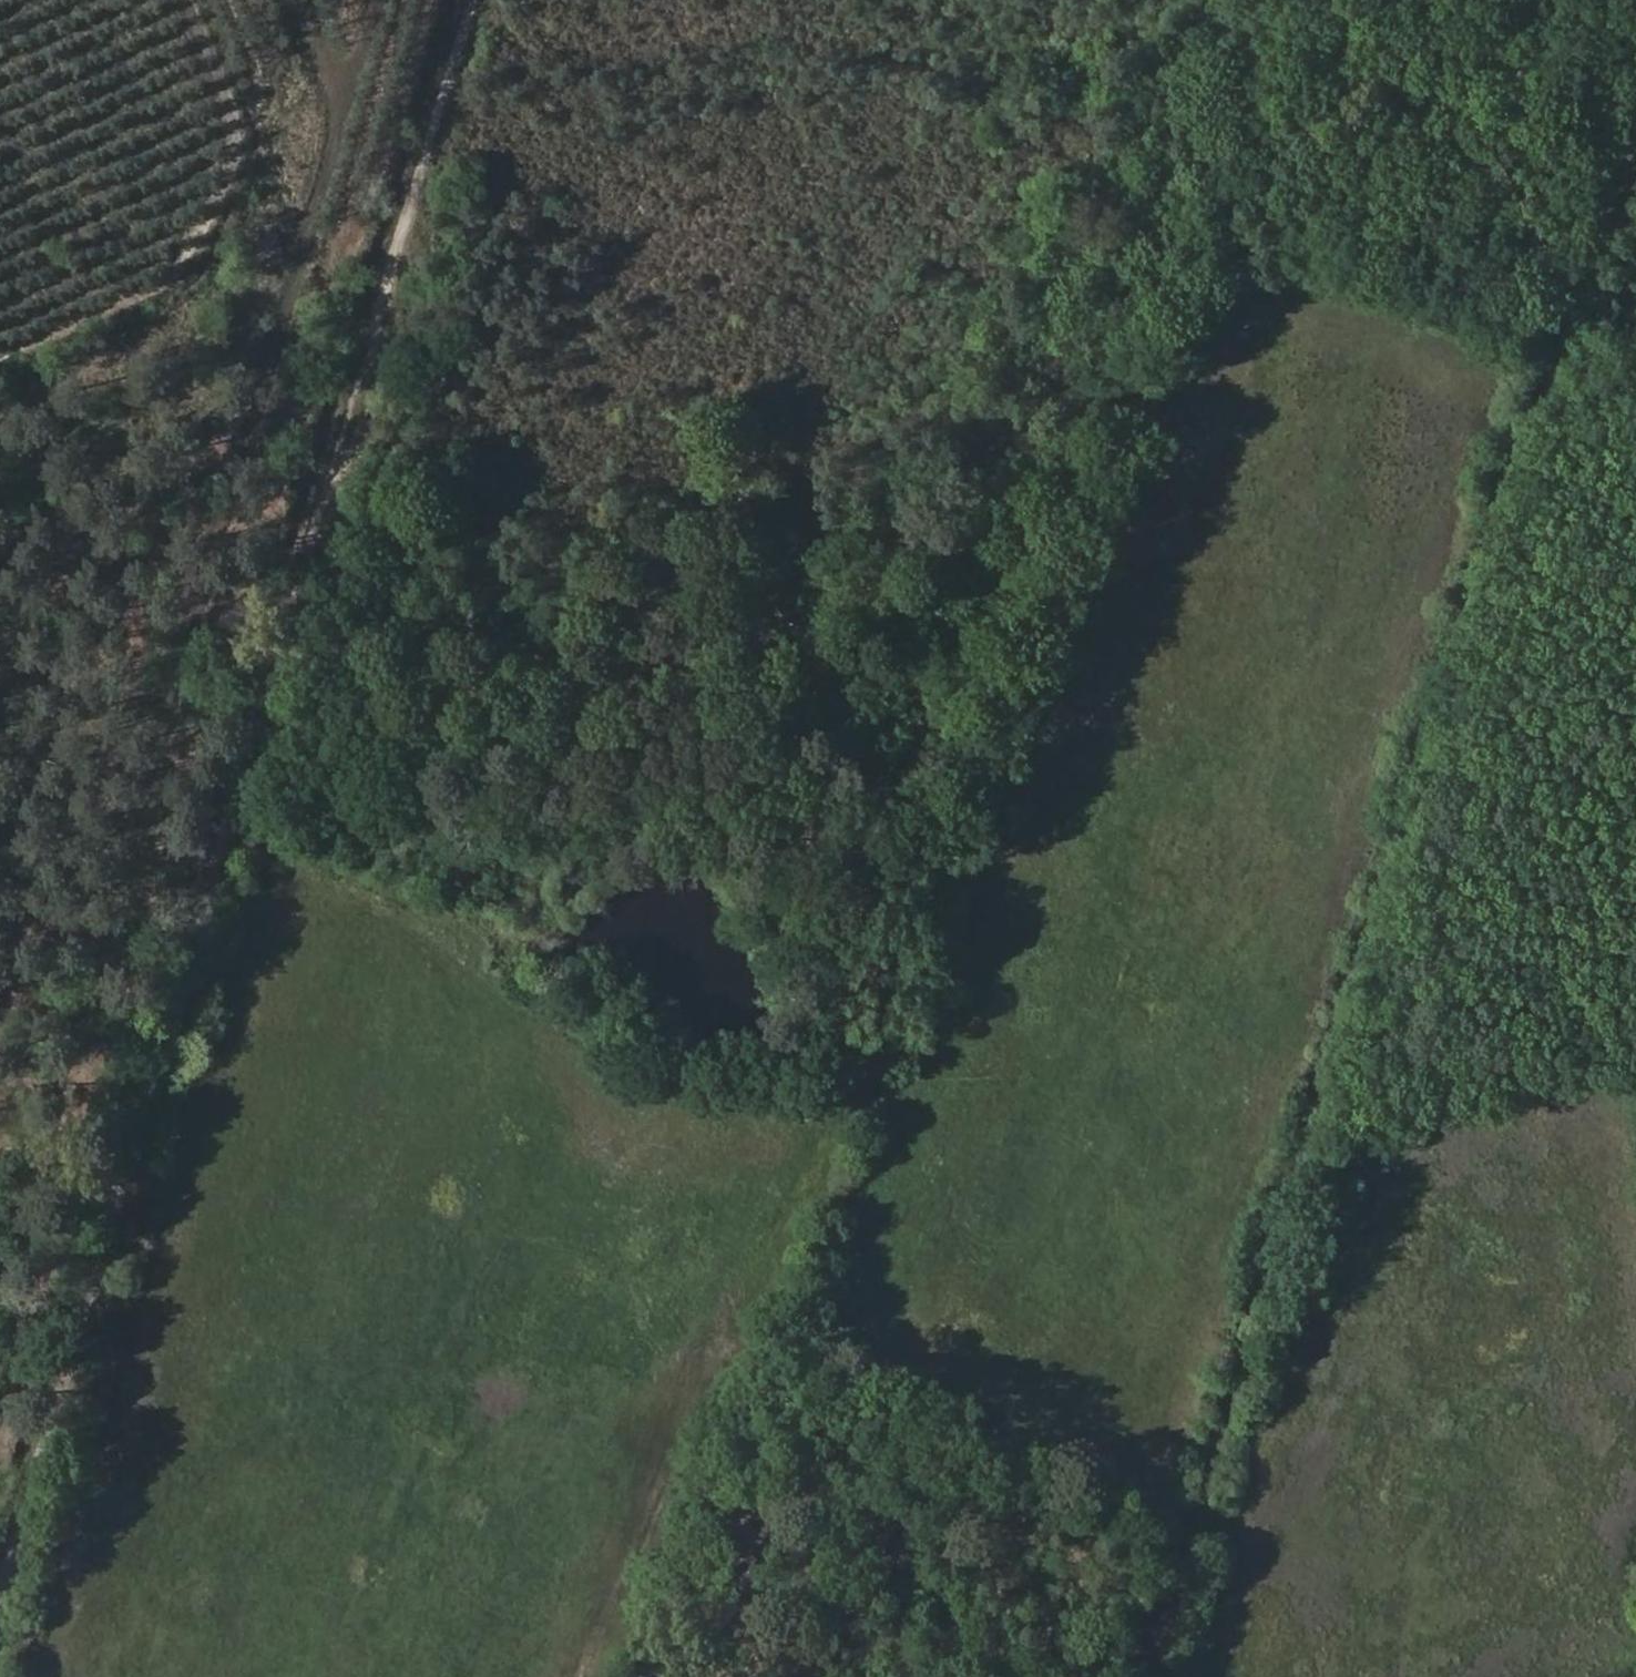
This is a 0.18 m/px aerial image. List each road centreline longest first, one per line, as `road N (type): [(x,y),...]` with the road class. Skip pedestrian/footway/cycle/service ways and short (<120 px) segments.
road 1 (track): [(0,1616),(478,0)]
road 2 (track): [(1148,1676),(1550,350),(1635,119)]

